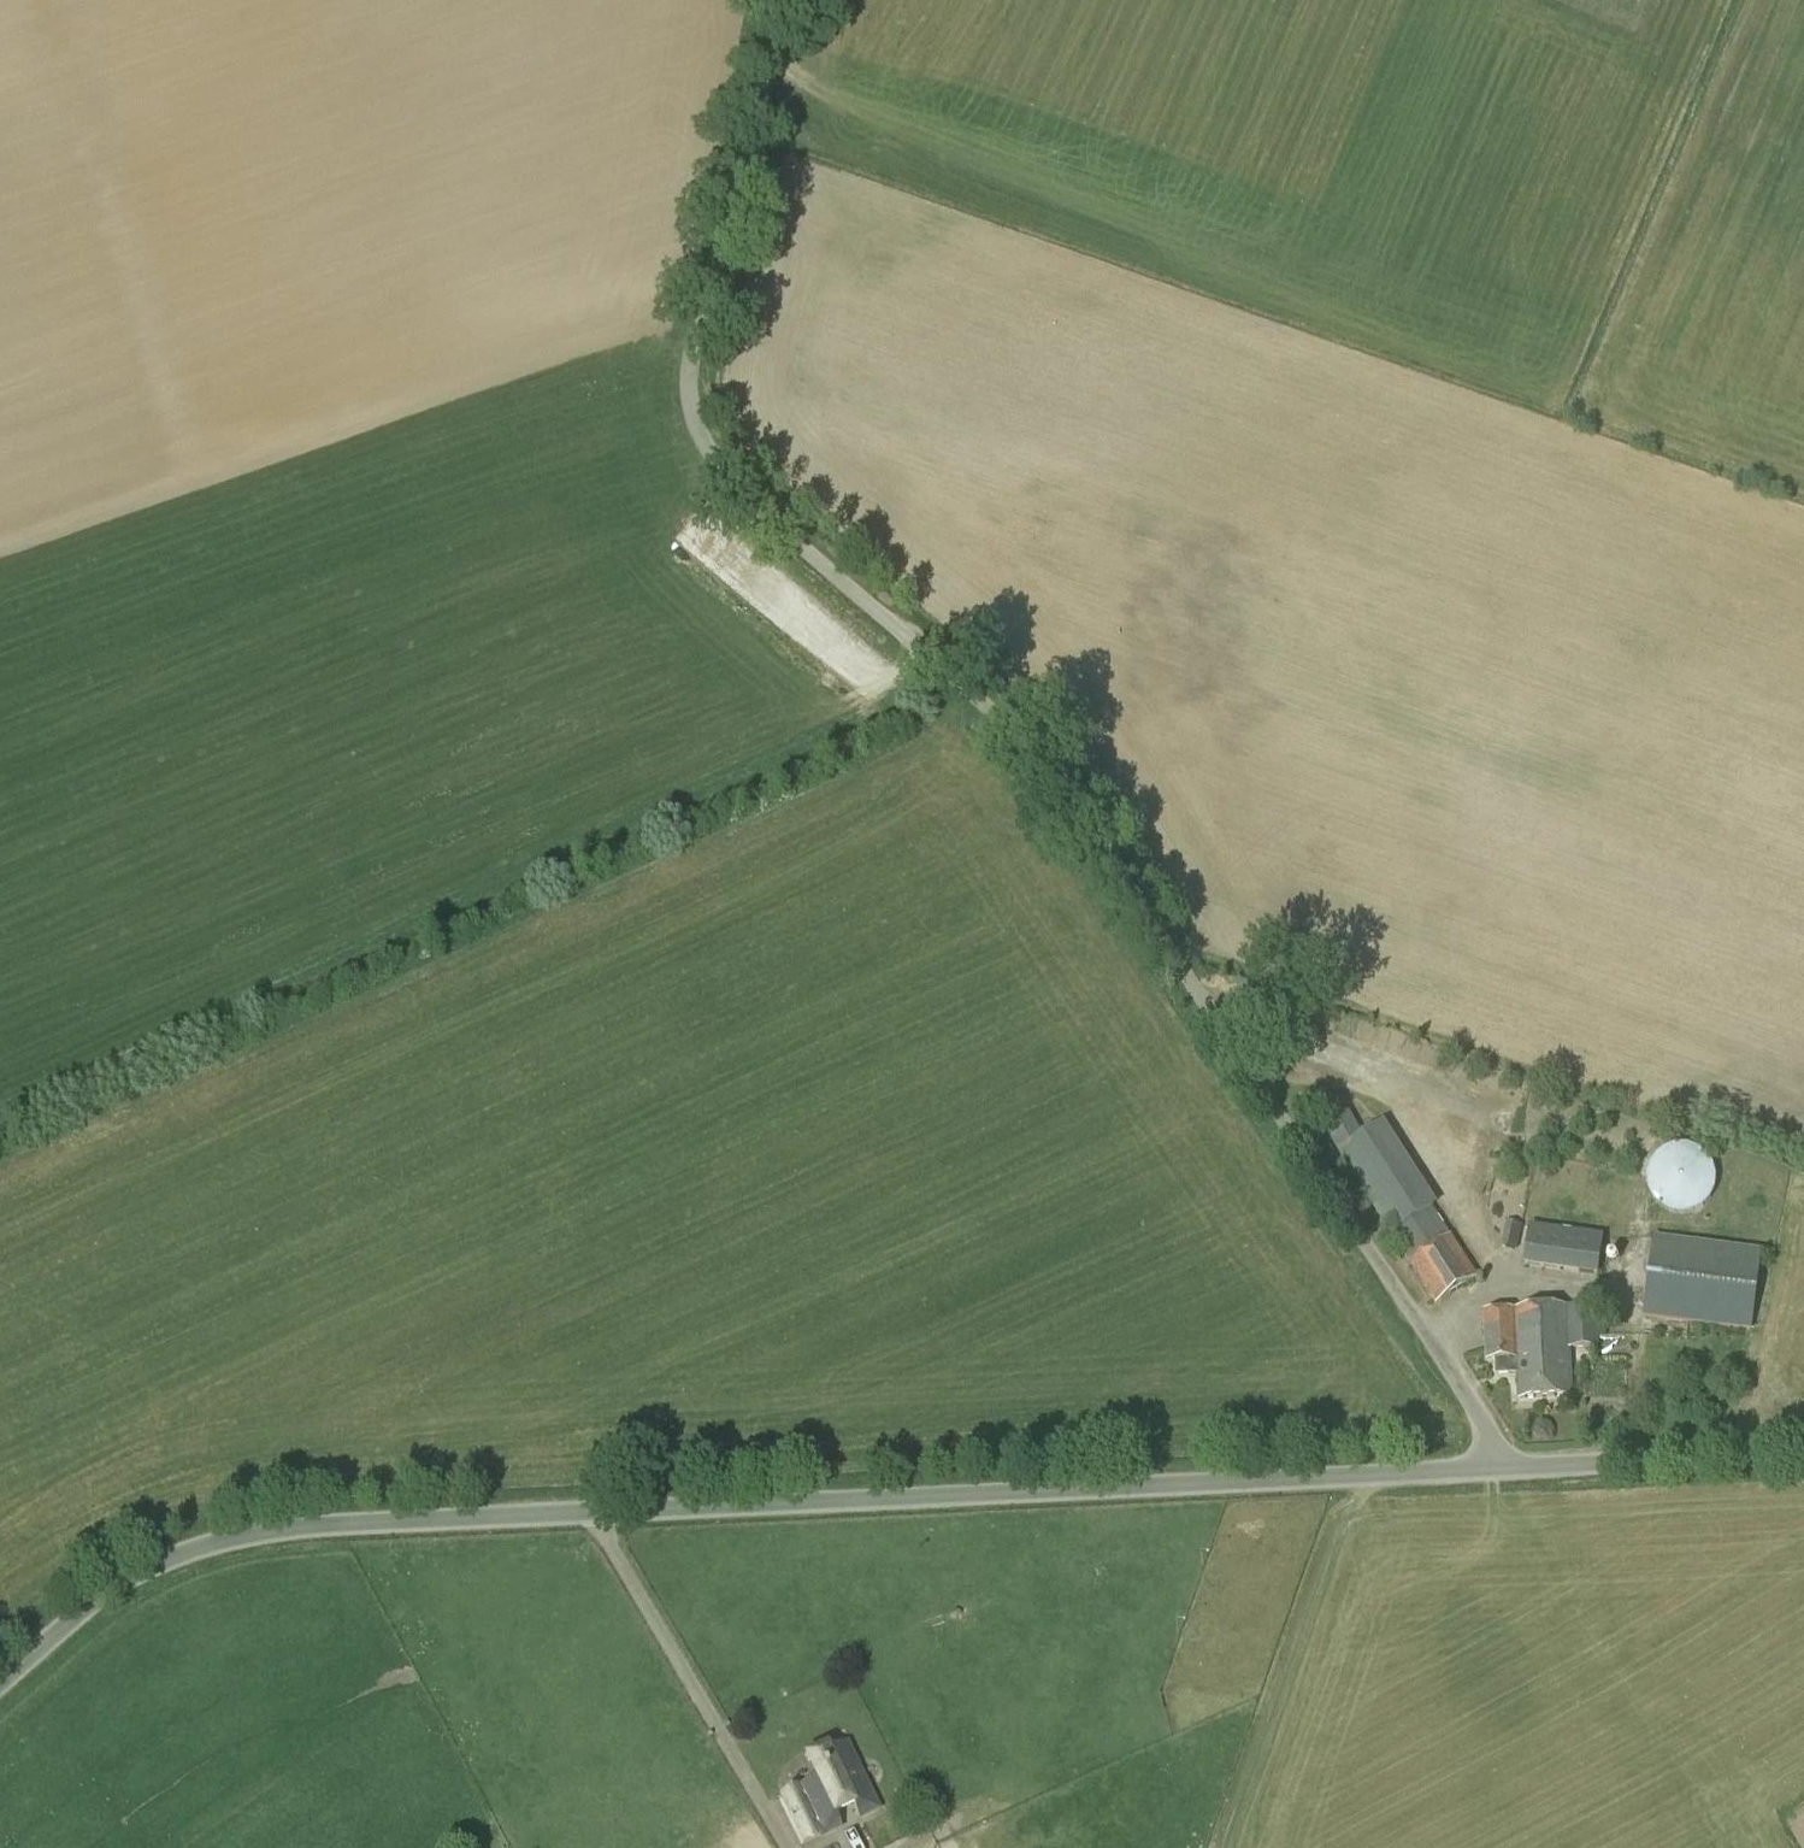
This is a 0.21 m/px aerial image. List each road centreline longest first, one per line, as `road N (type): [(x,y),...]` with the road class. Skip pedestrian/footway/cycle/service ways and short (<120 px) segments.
road 1 (unclassified): [(1494,1464),(1487,1425),(1062,768),(921,635),(717,472),(690,424),(683,381),(692,316),(768,0)]
road 2 (unclassified): [(0,1679),(97,1592),(155,1559),(229,1534),(332,1519),(1494,1464)]
road 3 (unclassified): [(1494,1464),(1803,1445)]

